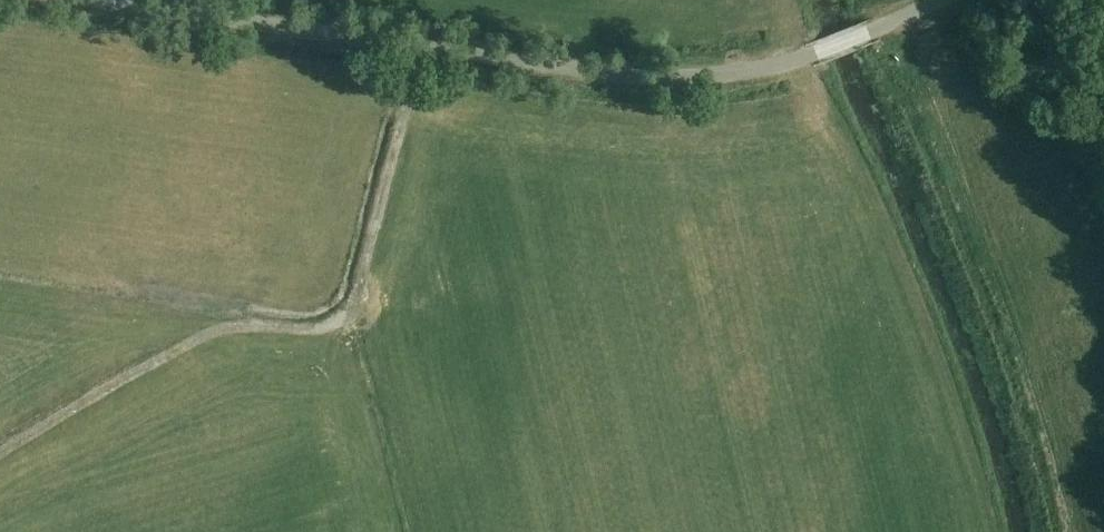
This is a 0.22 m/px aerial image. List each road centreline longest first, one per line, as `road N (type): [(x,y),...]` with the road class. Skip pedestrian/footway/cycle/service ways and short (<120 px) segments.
road 1 (unclassified): [(817,54),(716,75),(639,77),(99,0)]
road 2 (track): [(0,454),(211,330),(312,328),(347,313),(421,47)]
road 3 (unclassified): [(817,54),(941,0)]

